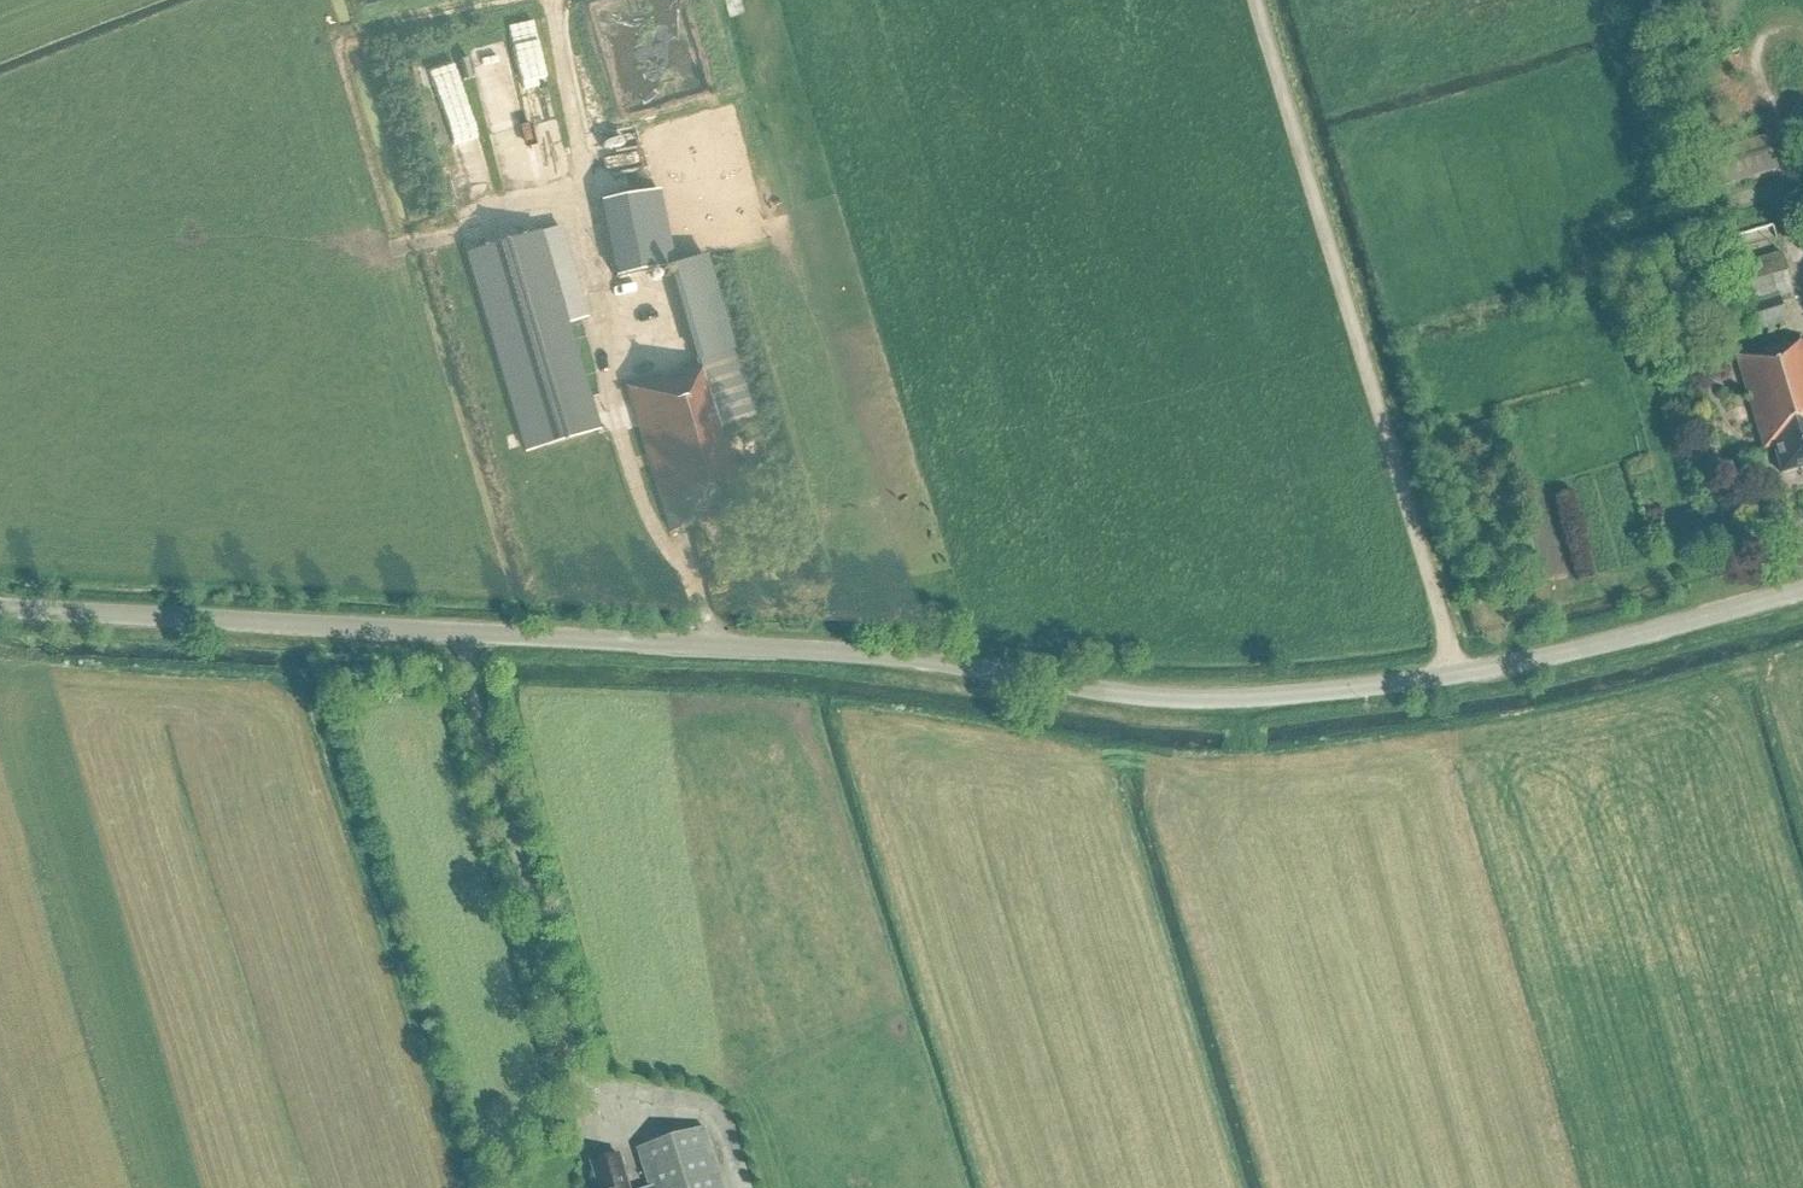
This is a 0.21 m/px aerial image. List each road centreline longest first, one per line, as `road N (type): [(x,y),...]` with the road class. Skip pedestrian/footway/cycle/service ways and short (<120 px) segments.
road 1 (tertiary): [(0,610),(826,654),(1161,700),(1351,694),(1616,648),(1802,596)]
road 2 (track): [(1455,676),(1255,0)]
road 3 (track): [(576,202),(583,152),(560,0)]

